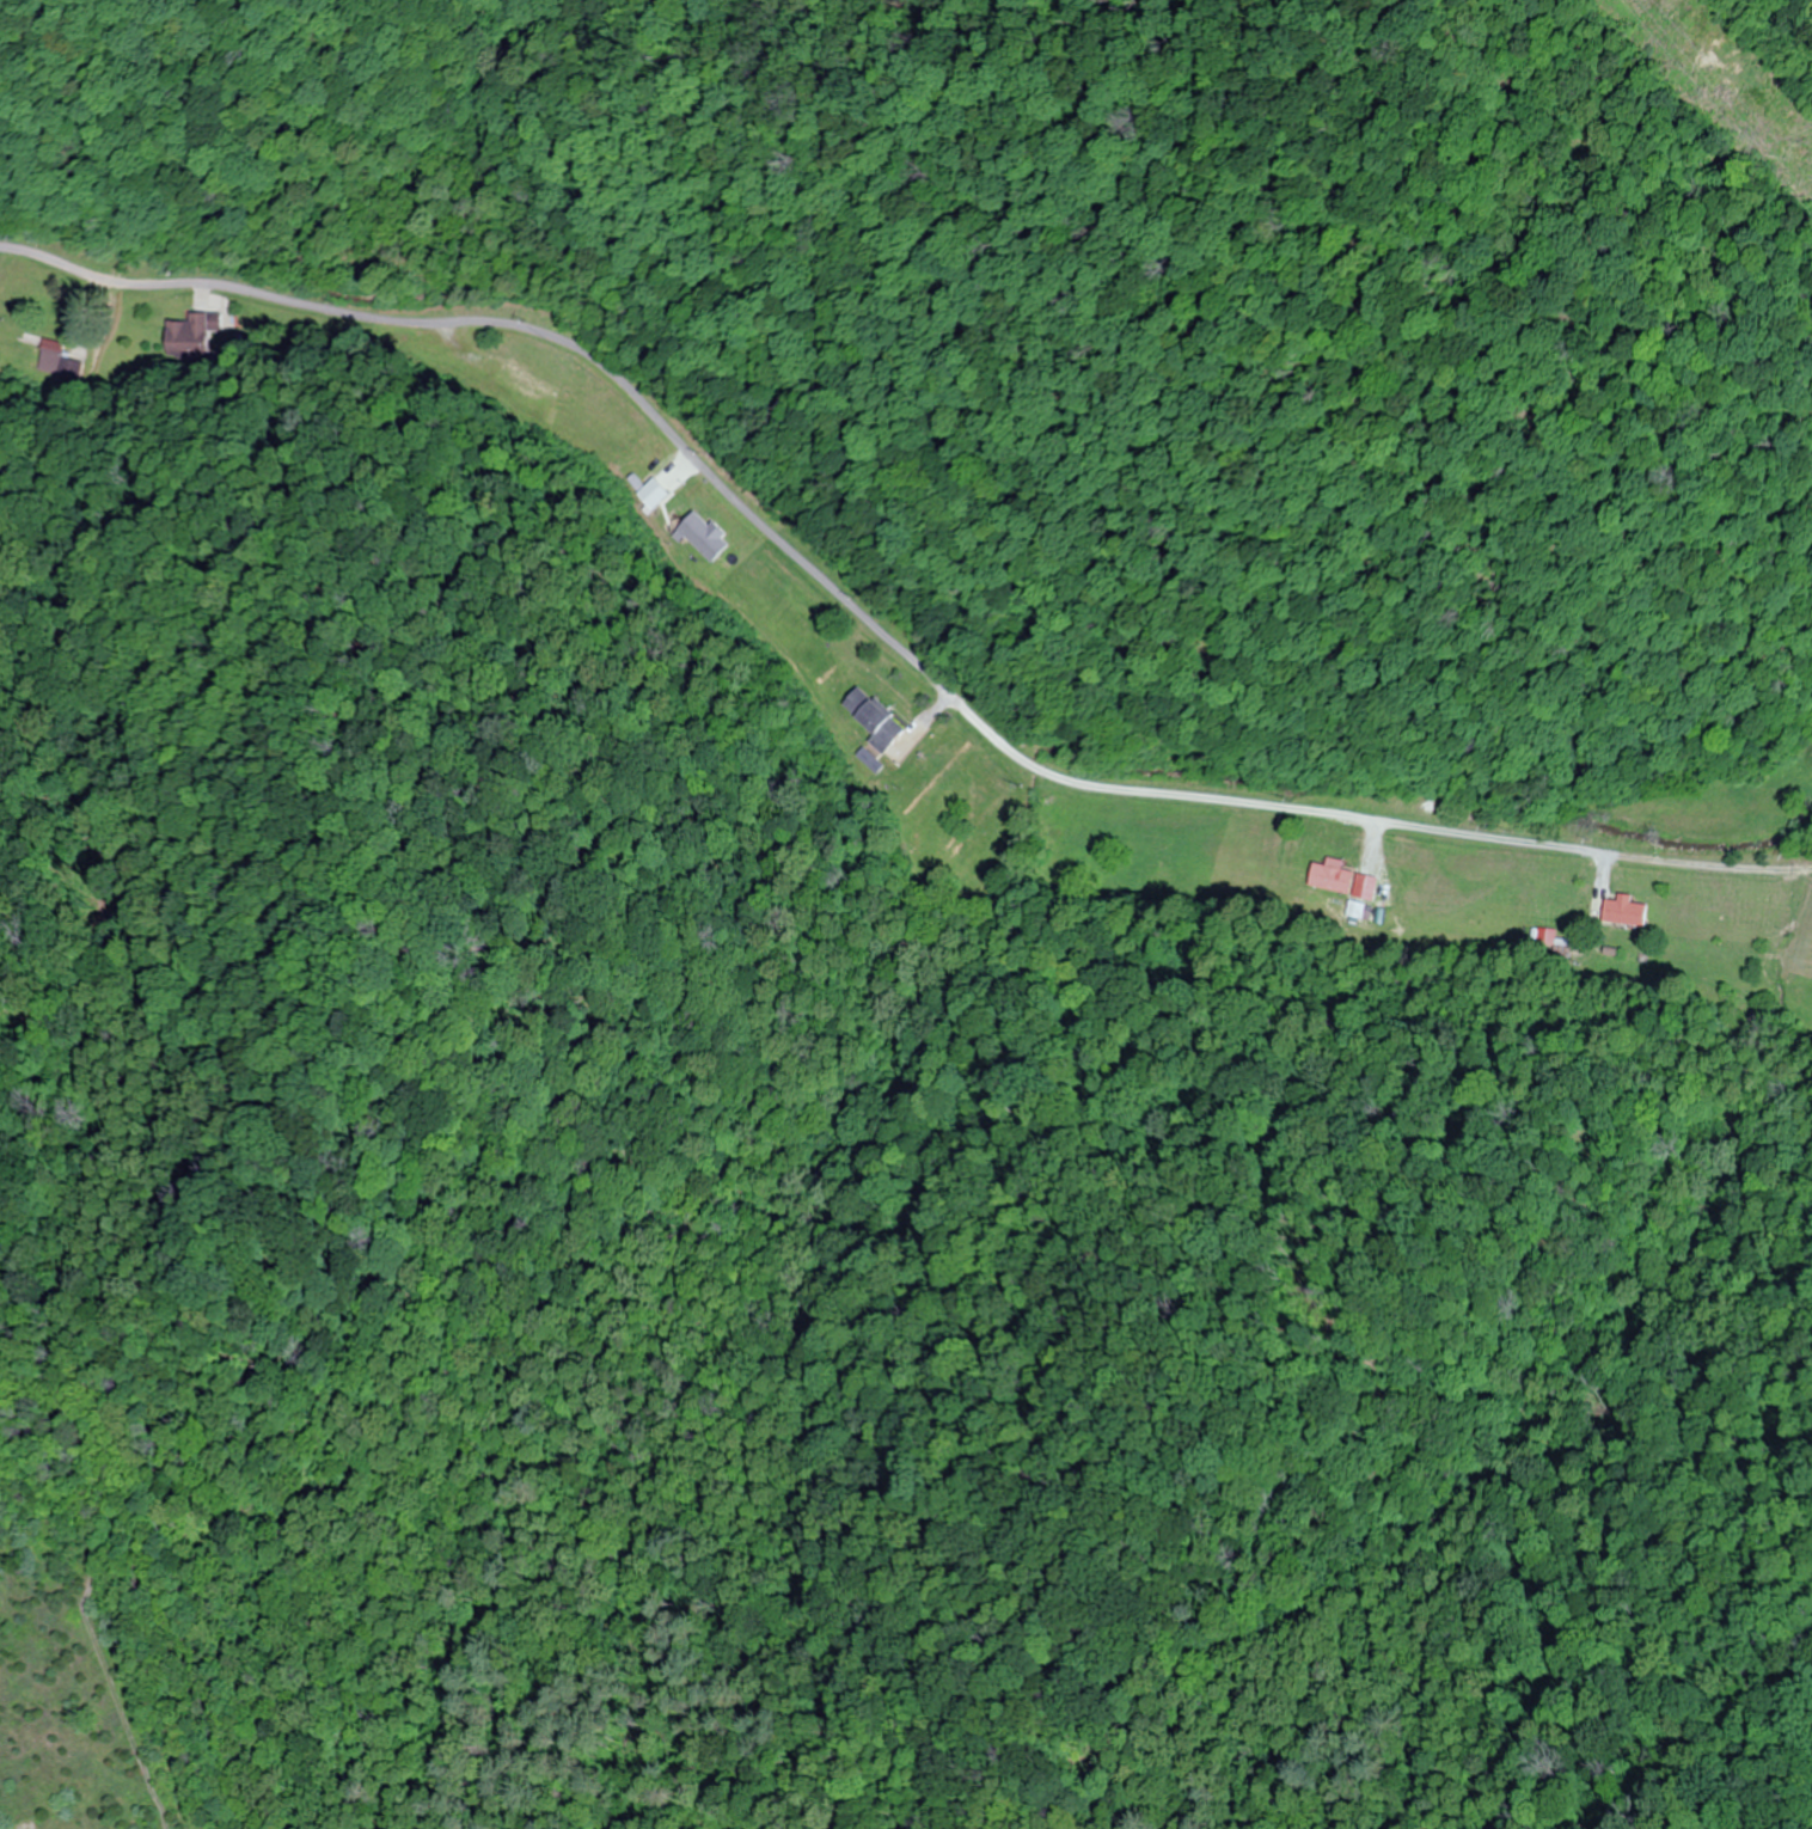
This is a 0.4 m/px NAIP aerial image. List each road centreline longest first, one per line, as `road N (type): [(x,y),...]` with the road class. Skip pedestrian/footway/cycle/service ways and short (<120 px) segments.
road 1 (residential): [(1616,850),(1054,779),(1014,758),(587,351),(538,331),(367,326),(233,287),(122,285),(0,250)]

